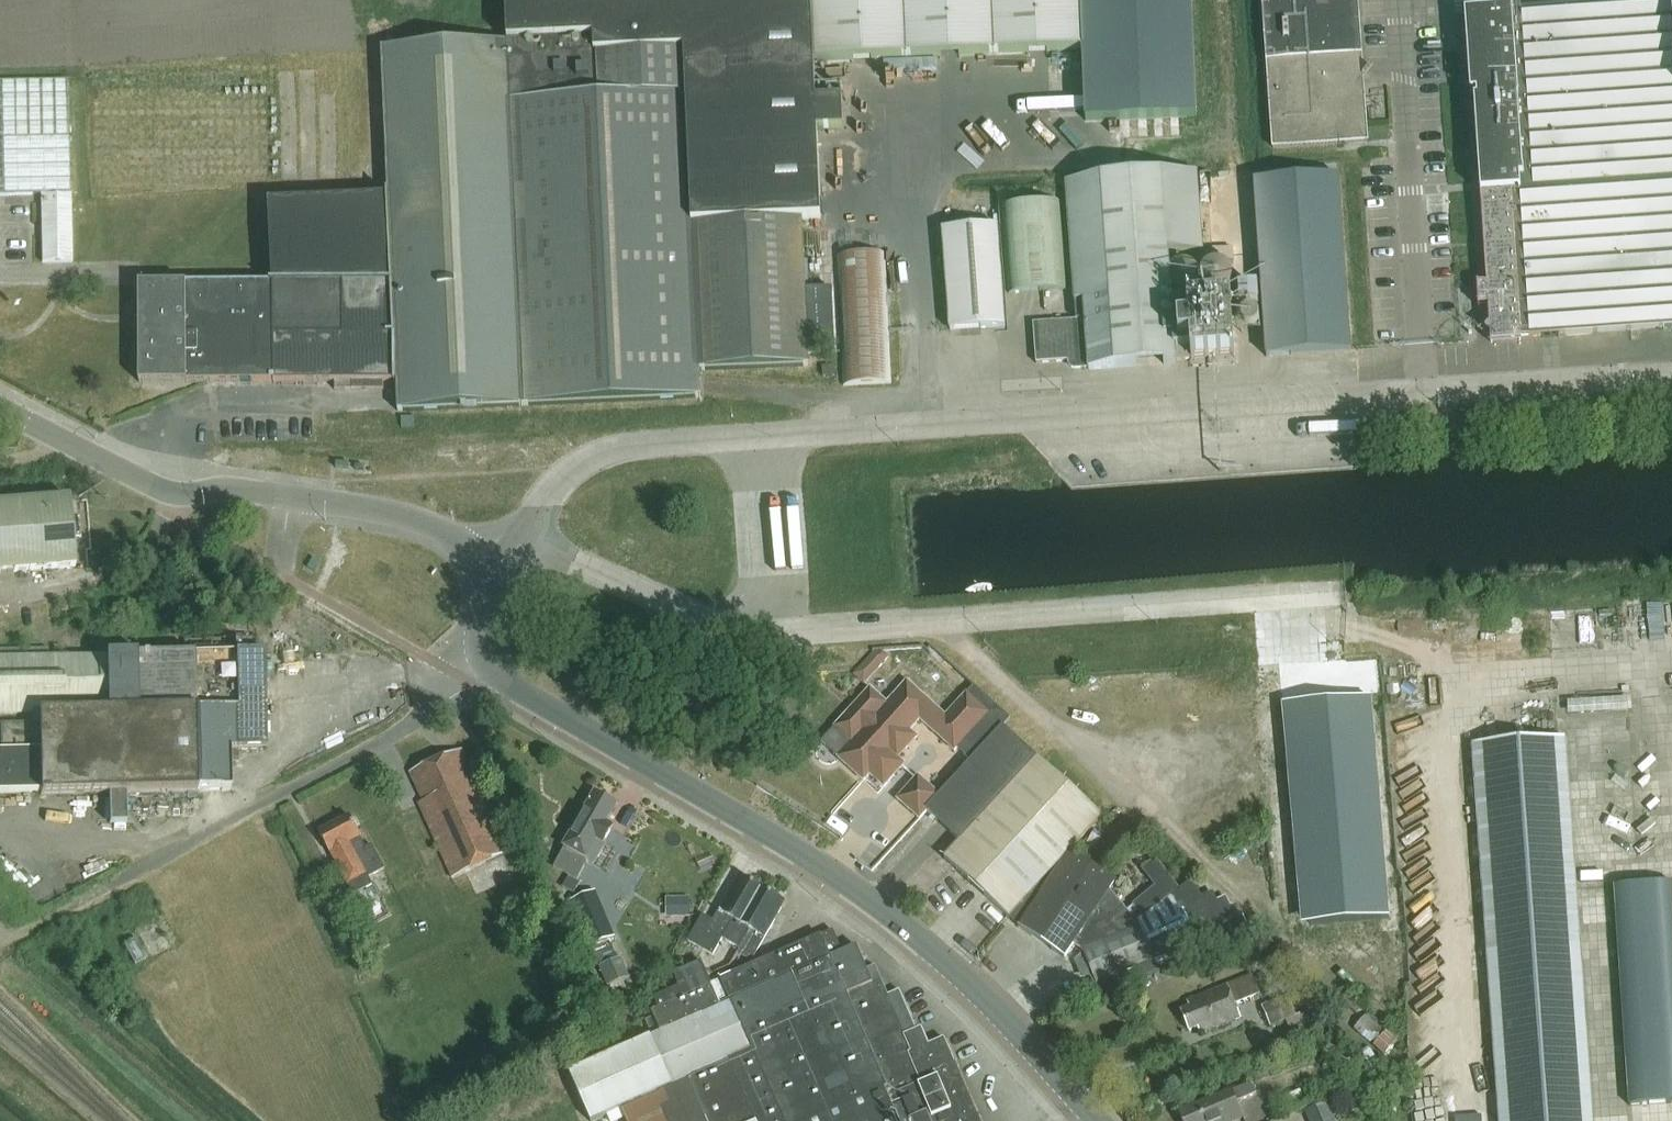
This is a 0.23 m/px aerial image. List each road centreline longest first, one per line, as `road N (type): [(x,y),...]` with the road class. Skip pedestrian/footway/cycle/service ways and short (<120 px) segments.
road 1 (unclassified): [(483,570),(521,543),(559,485),(621,451),(1671,377)]
road 2 (tertiary): [(1102,1120),(985,997),(883,911),(512,691),(485,657)]
road 3 (unclassified): [(0,946),(443,705),(485,657)]
road 4 (tertiary): [(483,570),(450,537),(416,524),(253,492),(168,491),(0,406)]

